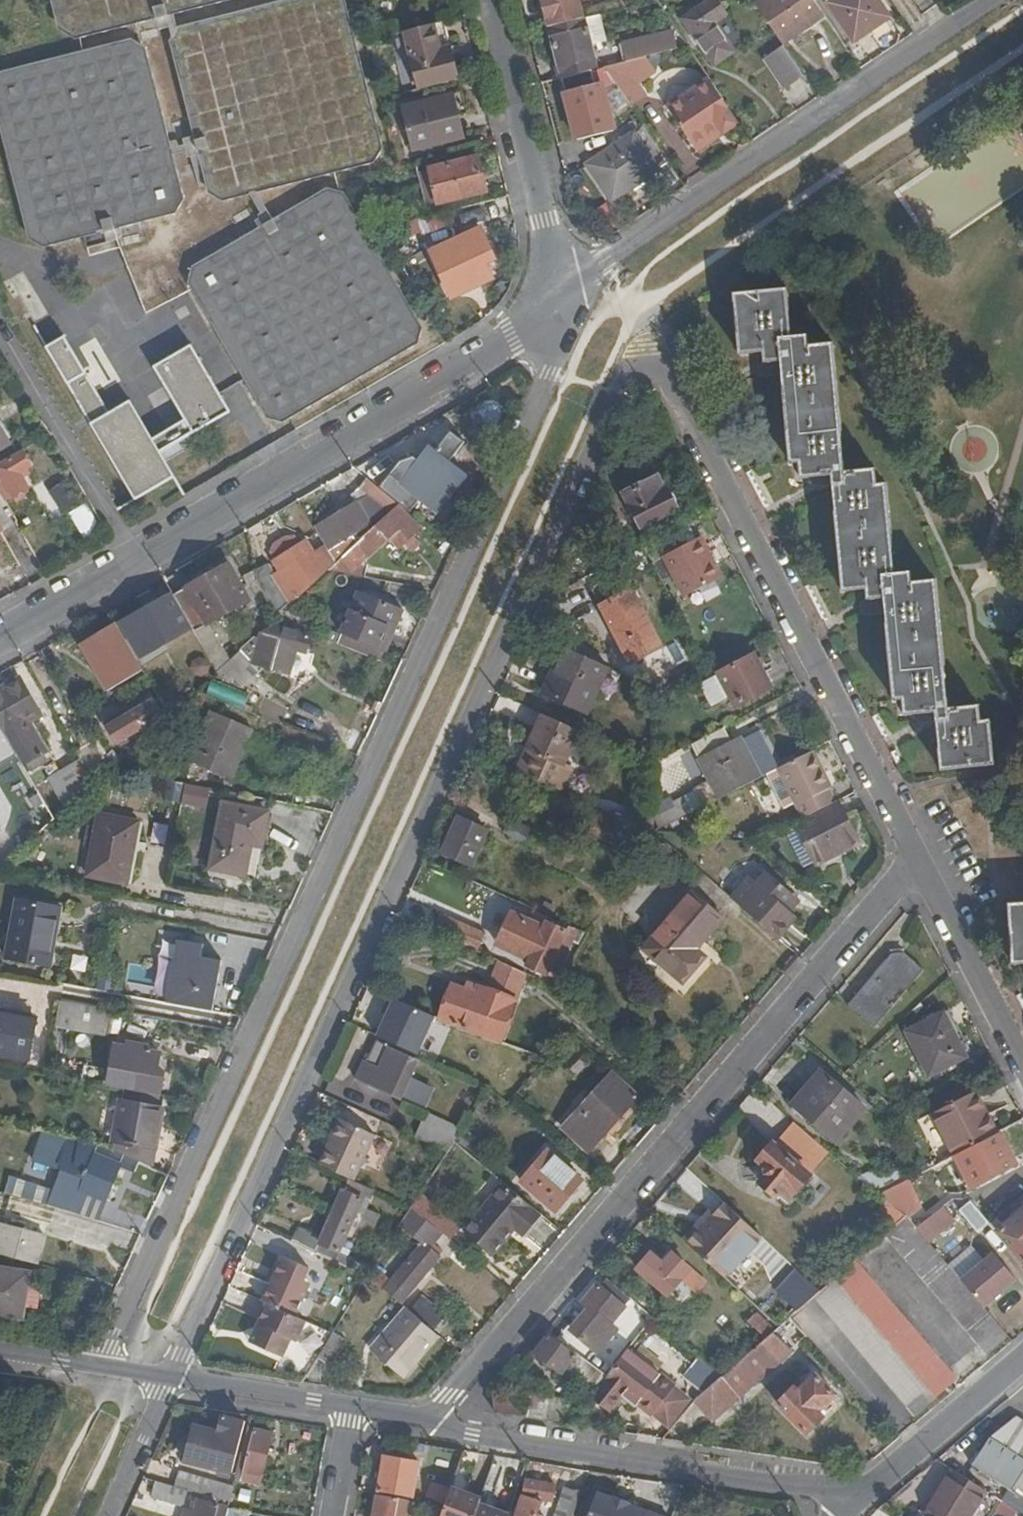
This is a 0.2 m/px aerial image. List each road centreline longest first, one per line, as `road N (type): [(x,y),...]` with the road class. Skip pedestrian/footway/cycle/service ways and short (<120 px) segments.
road 1 (residential): [(558,291),(542,374),(98,1369)]
road 2 (residential): [(165,1378),(623,371),(633,364)]
road 3 (residential): [(920,860),(423,1423)]
road 4 (residential): [(558,291),(504,340),(0,634)]
road 5 (residential): [(920,860),(661,370),(633,364)]
road 6 (residential): [(990,0),(558,291)]
road 7 (secondary): [(856,1493),(423,1423)]
road 8 (residential): [(488,0),(558,291)]
road 9 (residential): [(1022,1061),(920,860)]
road 10 (secondary): [(856,1493),(1022,1357)]
road 11 (secondary): [(350,1408),(165,1378)]
road 12 (residential): [(106,1515),(165,1378)]

